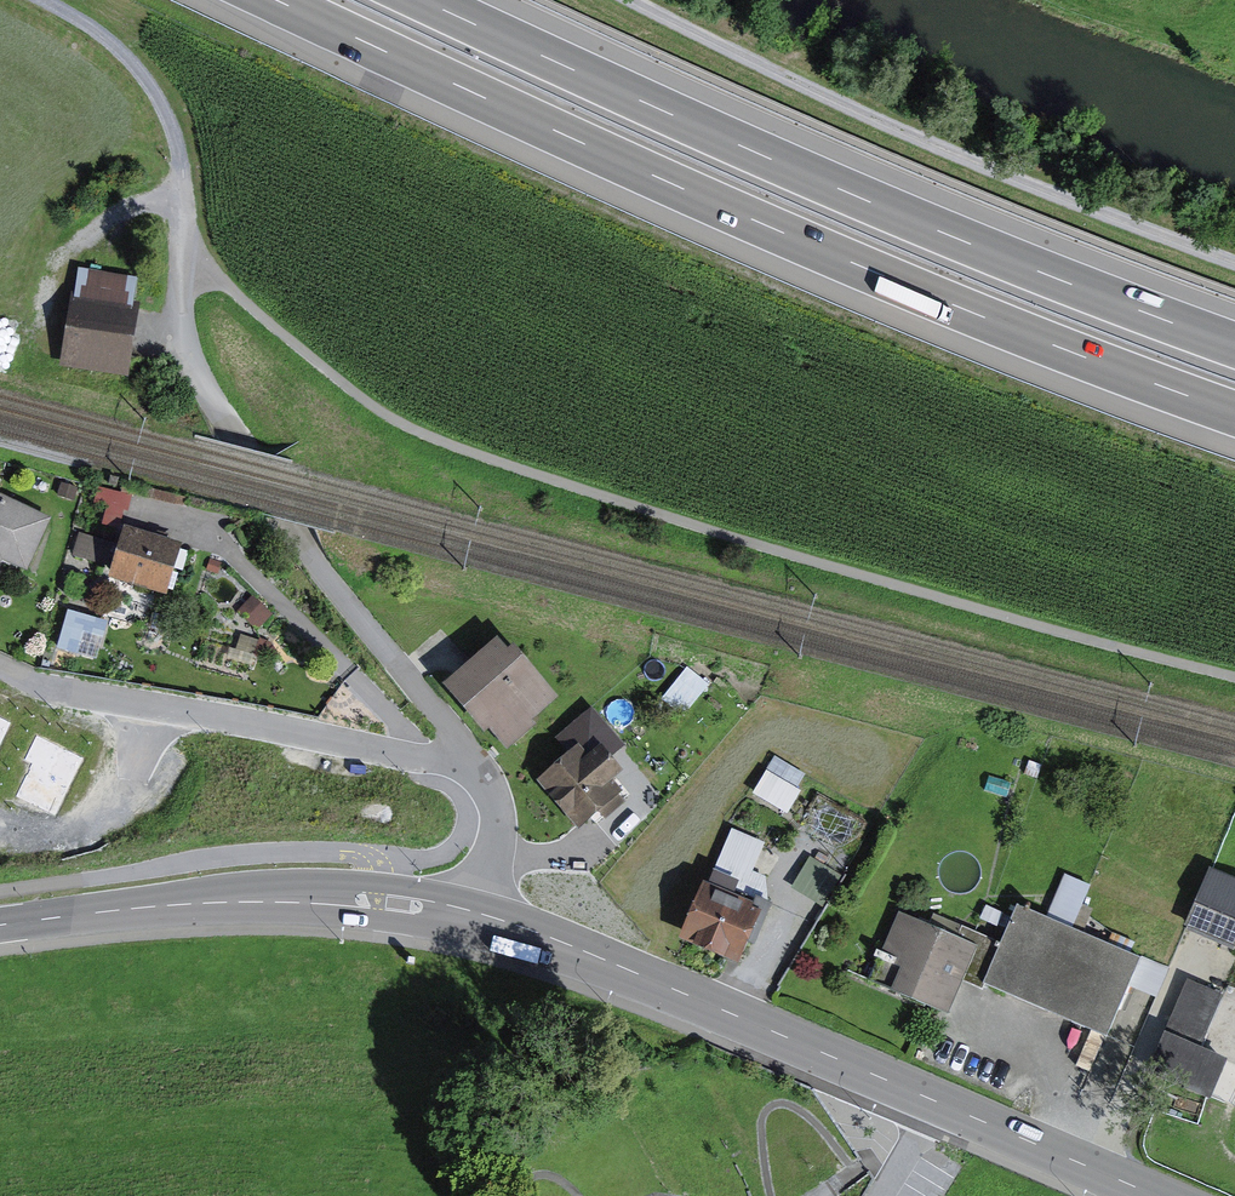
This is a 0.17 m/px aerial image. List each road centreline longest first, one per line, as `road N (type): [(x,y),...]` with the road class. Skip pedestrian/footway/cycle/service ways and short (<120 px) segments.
road 1 (track): [(1234,679),(793,557),(443,443),(374,409),(184,247),(187,162),(163,93),(141,59),(53,0)]
road 2 (motorway): [(286,0),(768,223),(1234,408)]
road 3 (motorway): [(1234,338),(973,238),(440,0)]
road 4 (track): [(640,0),(966,157),(1234,257)]
road 5 (primary): [(937,1100),(480,913)]
road 6 (residential): [(0,668),(56,689),(475,762)]
road 7 (primary): [(480,913),(318,895),(0,925)]
road 8 (residential): [(284,518),(475,762)]
road 9 (unclassified): [(184,247),(180,313),(191,361),(284,518)]
road 10 (primary): [(1159,1195),(937,1100)]
road 11 (residential): [(475,762),(499,821),(490,880)]

